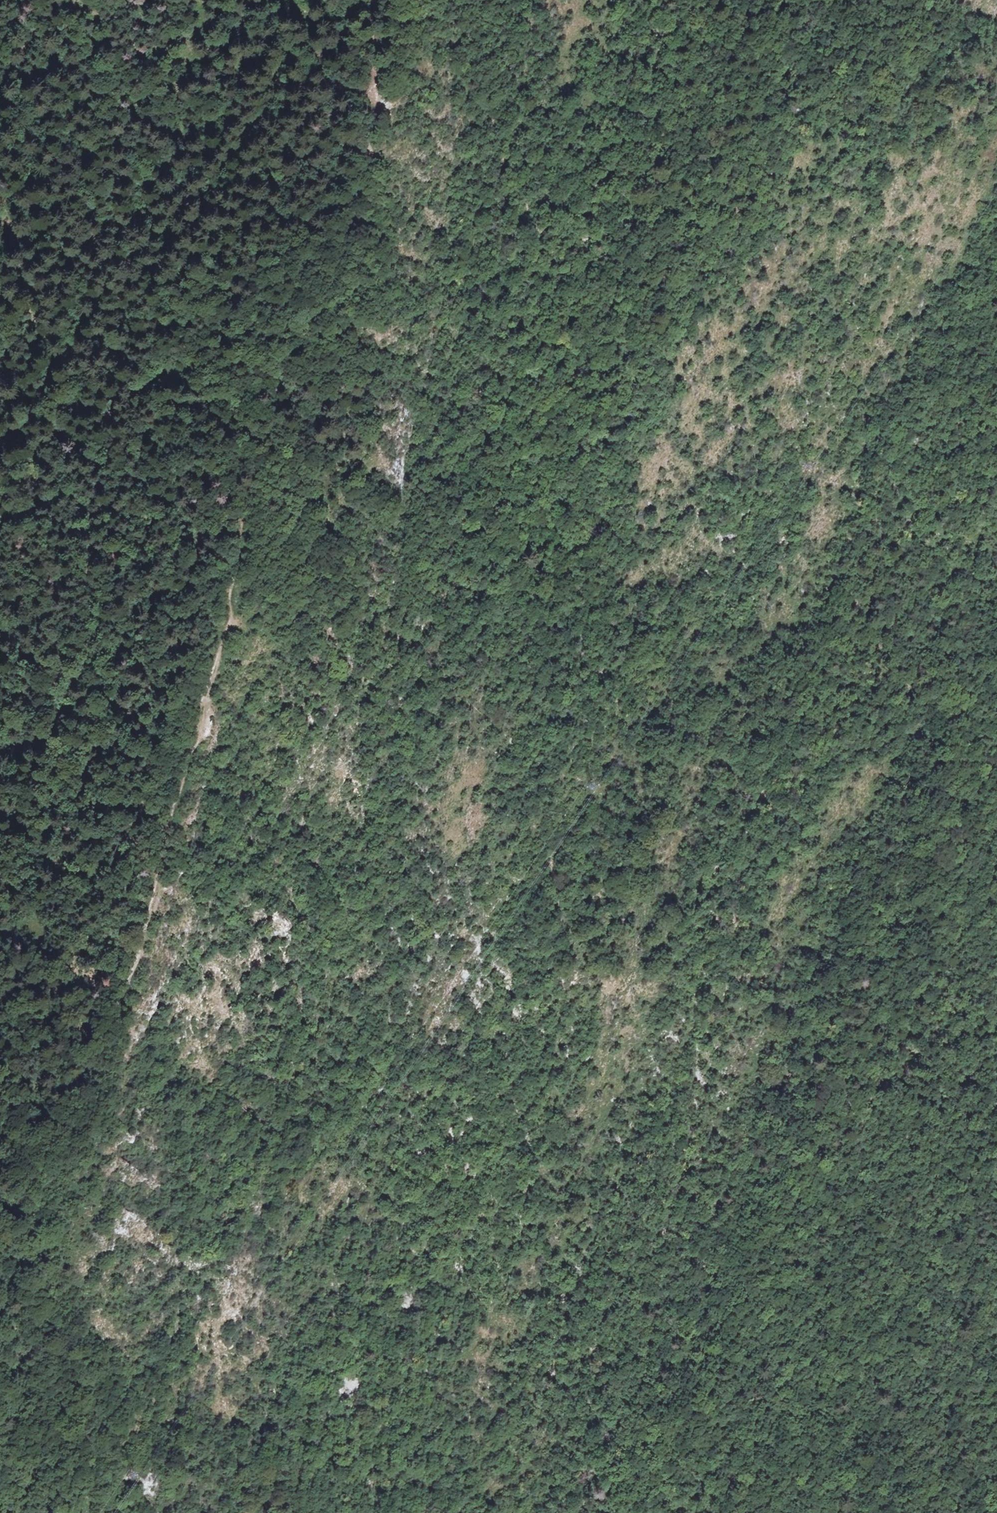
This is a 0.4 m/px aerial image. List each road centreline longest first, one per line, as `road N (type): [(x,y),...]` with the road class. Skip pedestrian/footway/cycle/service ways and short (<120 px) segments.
road 1 (track): [(0,1256),(120,1017),(230,624),(271,444),(367,170),(380,78)]
road 2 (track): [(0,447),(116,287),(288,83),(380,78)]

